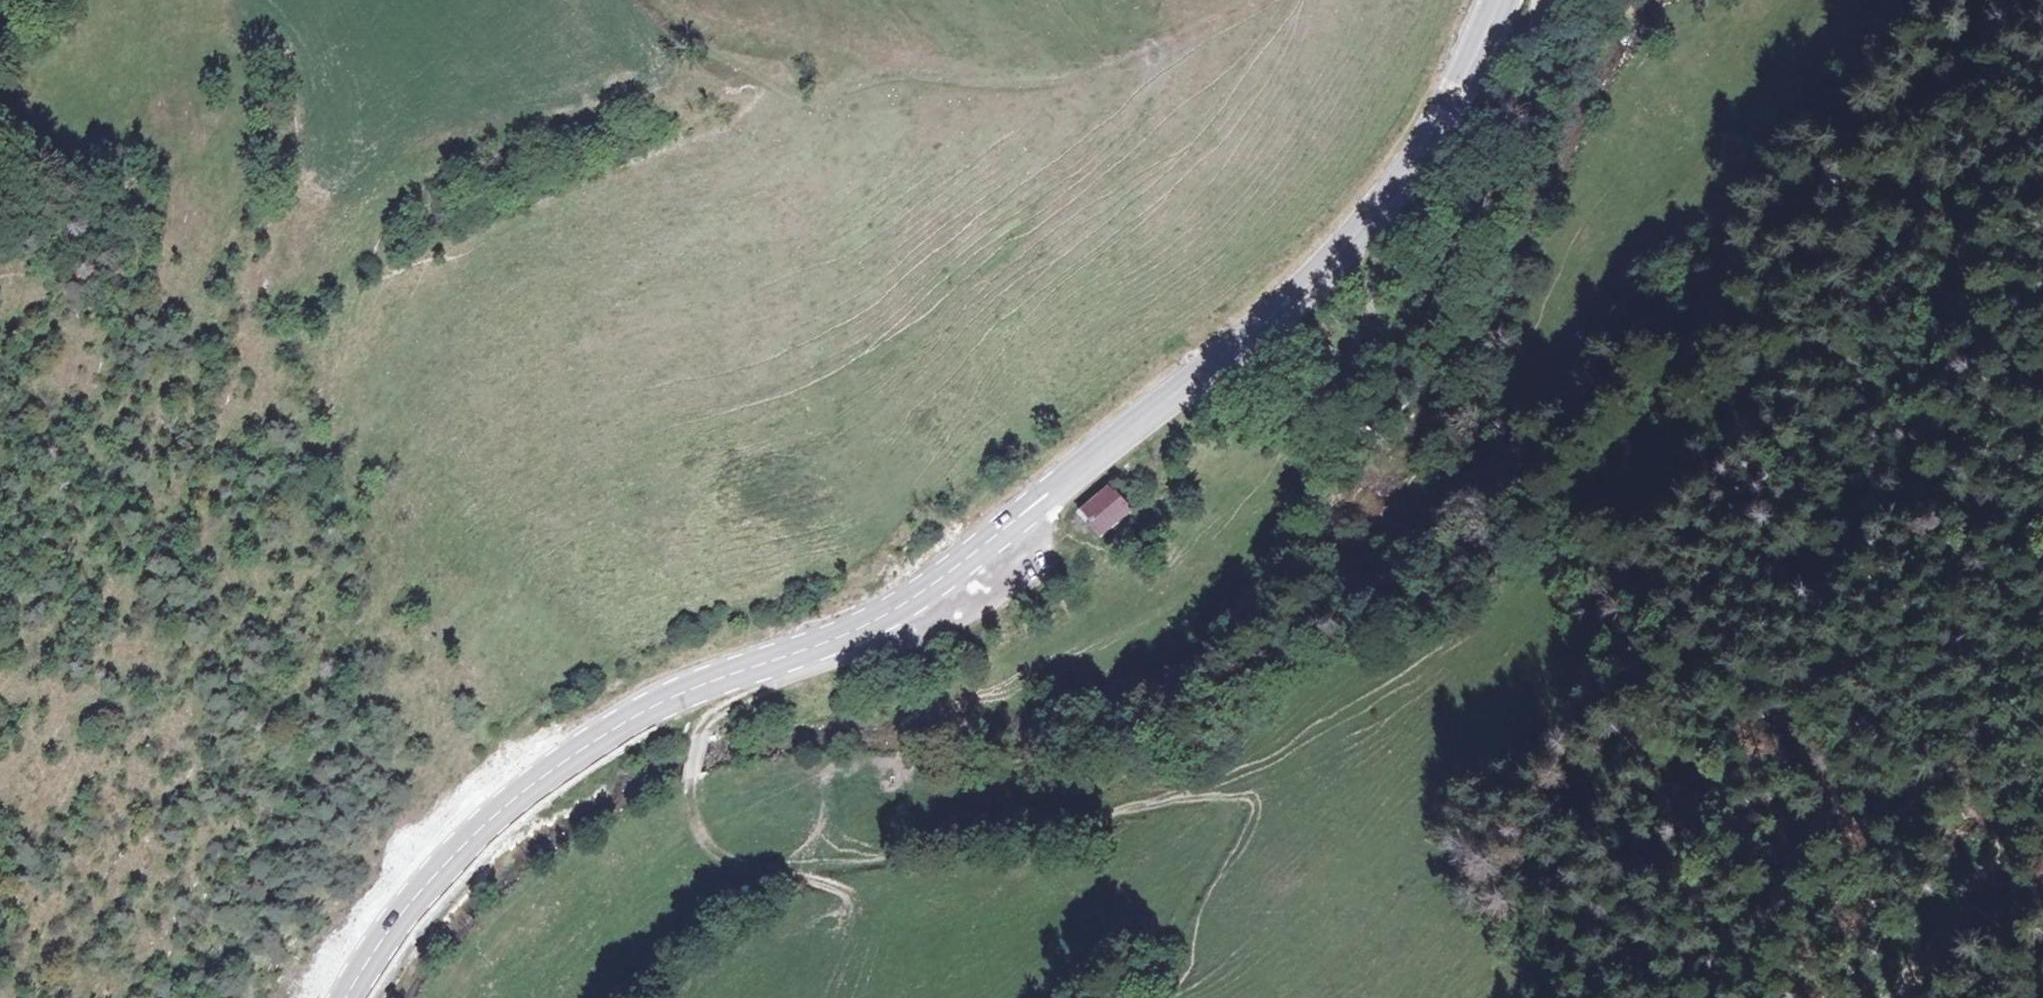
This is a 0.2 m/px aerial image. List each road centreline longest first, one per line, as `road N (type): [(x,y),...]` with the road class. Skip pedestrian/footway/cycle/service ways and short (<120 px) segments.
road 1 (secondary): [(1504,0),(1423,158),(1382,216),(1294,300),(910,600),(637,716),(566,760),(418,892),(342,997)]
road 2 (track): [(1185,917),(1254,821),(1252,794),(1182,798),(883,863),(751,871)]
road 3 (track): [(853,898),(710,852),(692,822),(687,790)]
road 4 (track): [(1896,997),(1990,862)]

